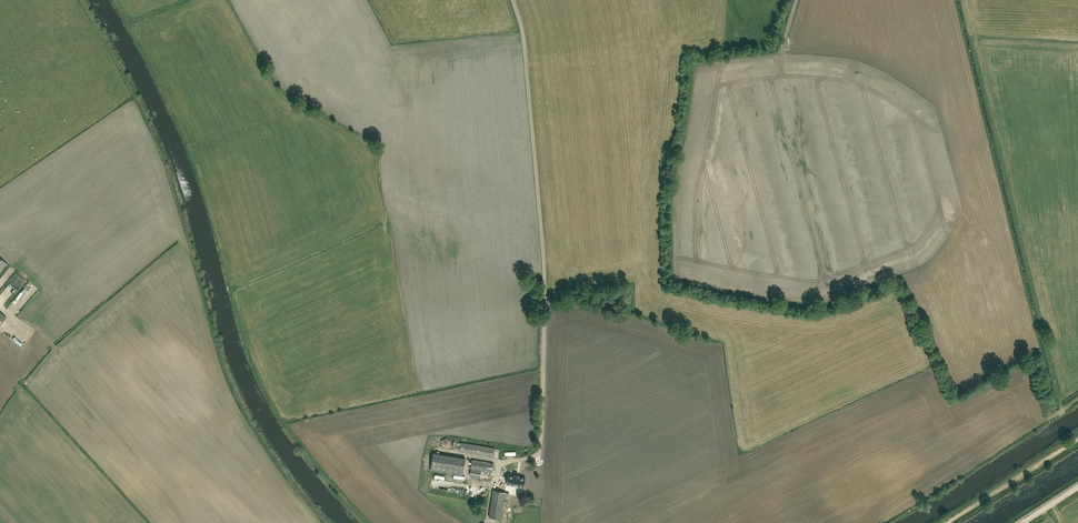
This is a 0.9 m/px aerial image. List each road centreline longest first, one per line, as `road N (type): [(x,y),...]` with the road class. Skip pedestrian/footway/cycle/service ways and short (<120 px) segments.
road 1 (track): [(947,522),(1077,439)]

